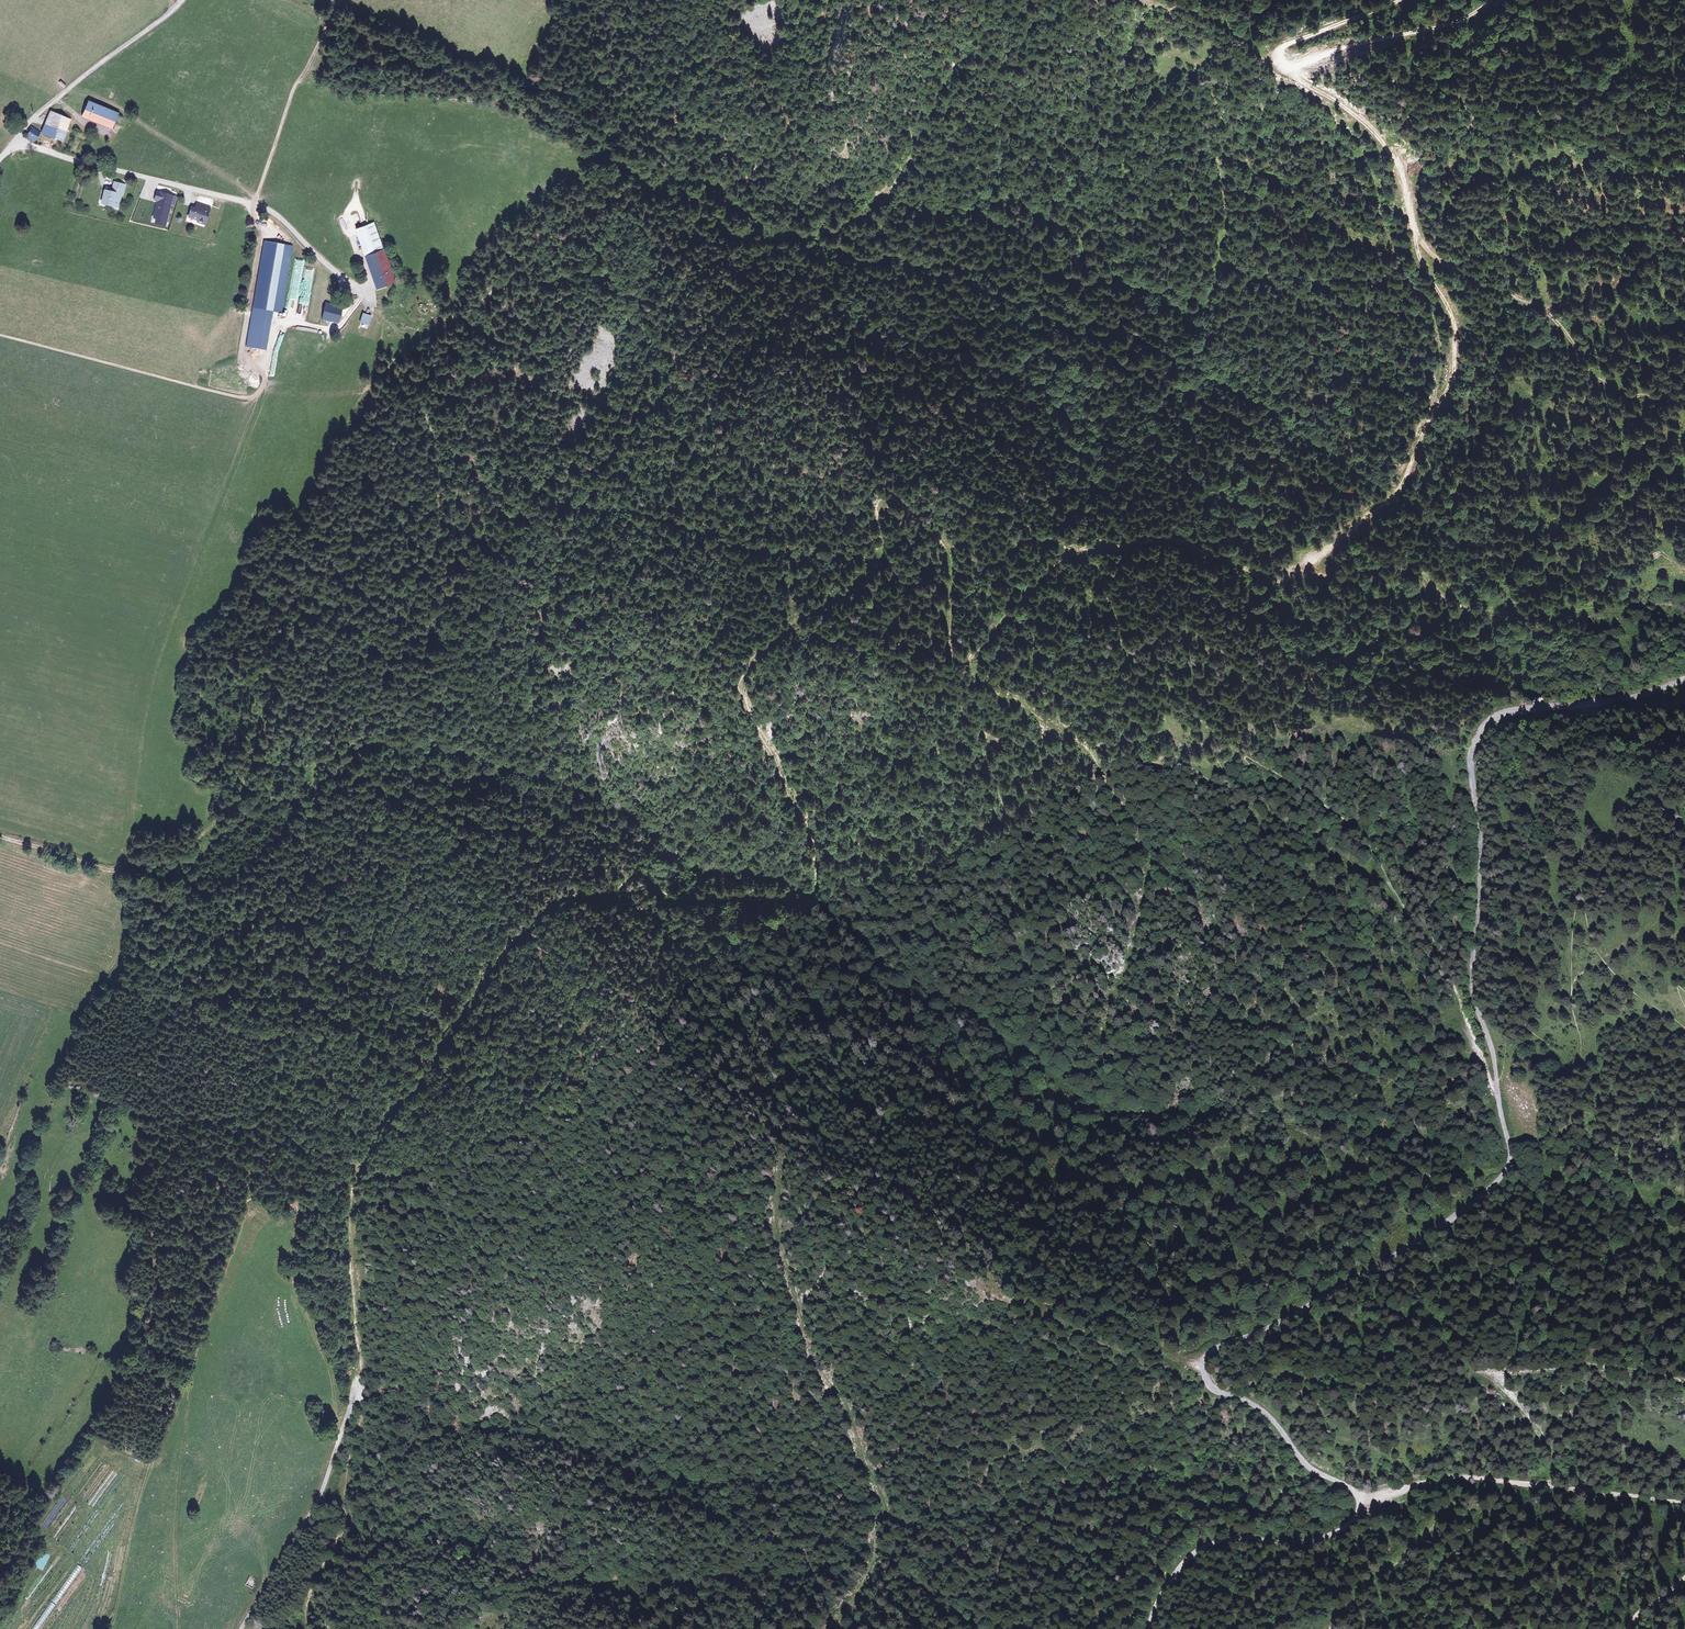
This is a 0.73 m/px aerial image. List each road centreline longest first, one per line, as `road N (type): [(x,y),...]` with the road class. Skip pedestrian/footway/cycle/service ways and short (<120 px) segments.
road 1 (unclassified): [(1496,1086),(1510,1149),(1508,1166),(1489,1192),(1275,1325),(1214,1351),(1204,1367),(1214,1389),(1265,1413),(1305,1463),(1355,1493),(1356,1516),(1321,1539),(1233,1538),(1204,1547),(1183,1561),(1149,1628)]
road 2 (unclassified): [(1496,1086),(1473,990),(1482,878),(1475,740),(1496,717),(1630,698),(1684,680)]
road 3 (track): [(784,1161),(792,1300),(887,1503),(862,1596),(835,1628)]
road 4 (track): [(1395,0),(1277,41),(1262,57),(1278,65),(1392,39),(1467,16),(1488,0)]
road 5 (residential): [(12,146),(261,208),(359,288)]
road 6 (unclassified): [(358,1375),(319,1499),(241,1628)]
road 7 (track): [(264,385),(237,397),(0,334)]
road 8 (unclassified): [(12,146),(41,111),(182,0)]
road 9 (track): [(255,205),(294,88),(340,0)]
road 10 (track): [(973,661),(980,675),(1115,776)]
road 11 (track): [(366,296),(336,328),(288,323),(257,361),(244,353)]
road 12 (track): [(263,356),(264,385),(222,486)]
road 13 (track): [(375,1134),(357,1182),(348,1261)]
road 14 (track): [(364,222),(359,208),(346,211),(369,301)]

